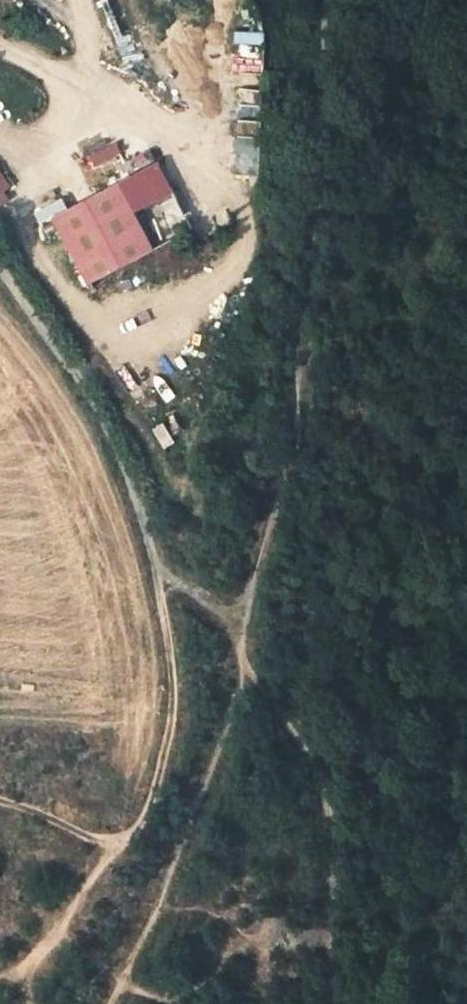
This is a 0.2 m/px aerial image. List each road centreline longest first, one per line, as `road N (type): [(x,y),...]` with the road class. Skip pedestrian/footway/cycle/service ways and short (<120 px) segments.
road 1 (track): [(244,666),(251,574),(298,432),(323,0)]
road 2 (track): [(153,570),(174,693),(169,739),(144,817),(126,841)]
road 3 (track): [(0,43),(64,71),(81,97),(73,128),(42,152),(13,152),(0,143)]
road 4 (track): [(126,841),(34,959),(24,976),(32,1003)]
road 5 (track): [(126,841),(104,843),(0,800)]

